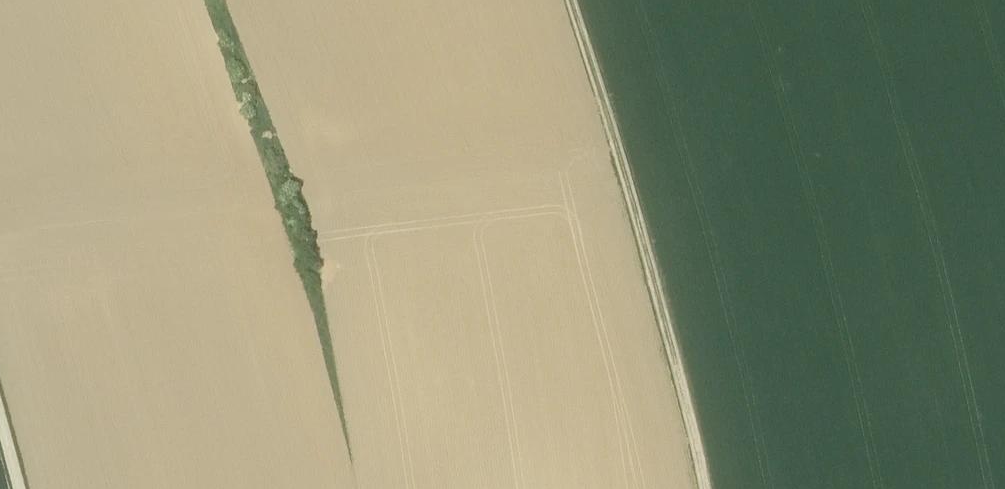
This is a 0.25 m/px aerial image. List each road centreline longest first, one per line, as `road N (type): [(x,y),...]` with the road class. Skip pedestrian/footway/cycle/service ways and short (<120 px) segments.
road 1 (track): [(699,488),(643,256),(565,0)]

